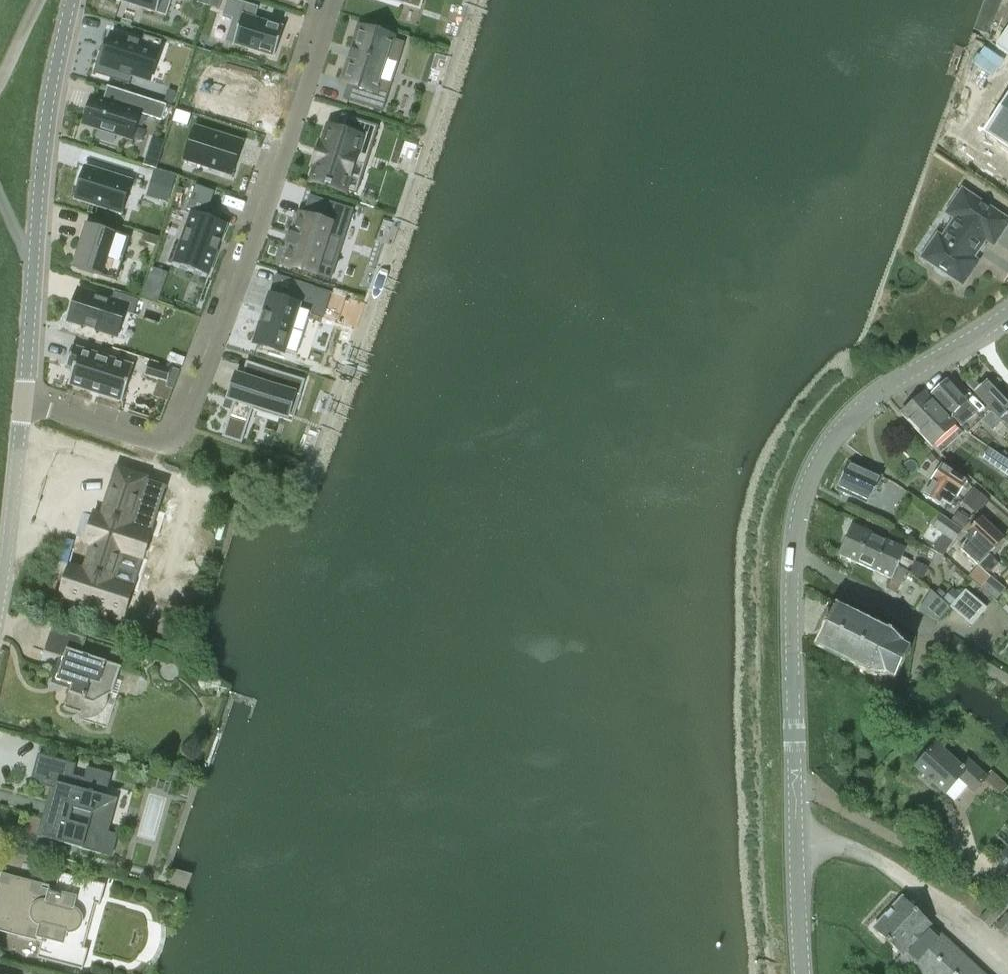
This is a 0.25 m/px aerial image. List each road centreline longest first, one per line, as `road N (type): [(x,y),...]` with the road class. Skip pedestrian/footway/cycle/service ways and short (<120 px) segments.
road 1 (tertiary): [(801,973),(791,599),(801,505),(817,463),(874,391),(1007,312)]
road 2 (residential): [(331,0),(285,151),(178,436),(165,442),(23,402)]
road 3 (tertiary): [(23,402),(44,134),(71,0)]
road 4 (tertiary): [(0,607),(23,402)]

